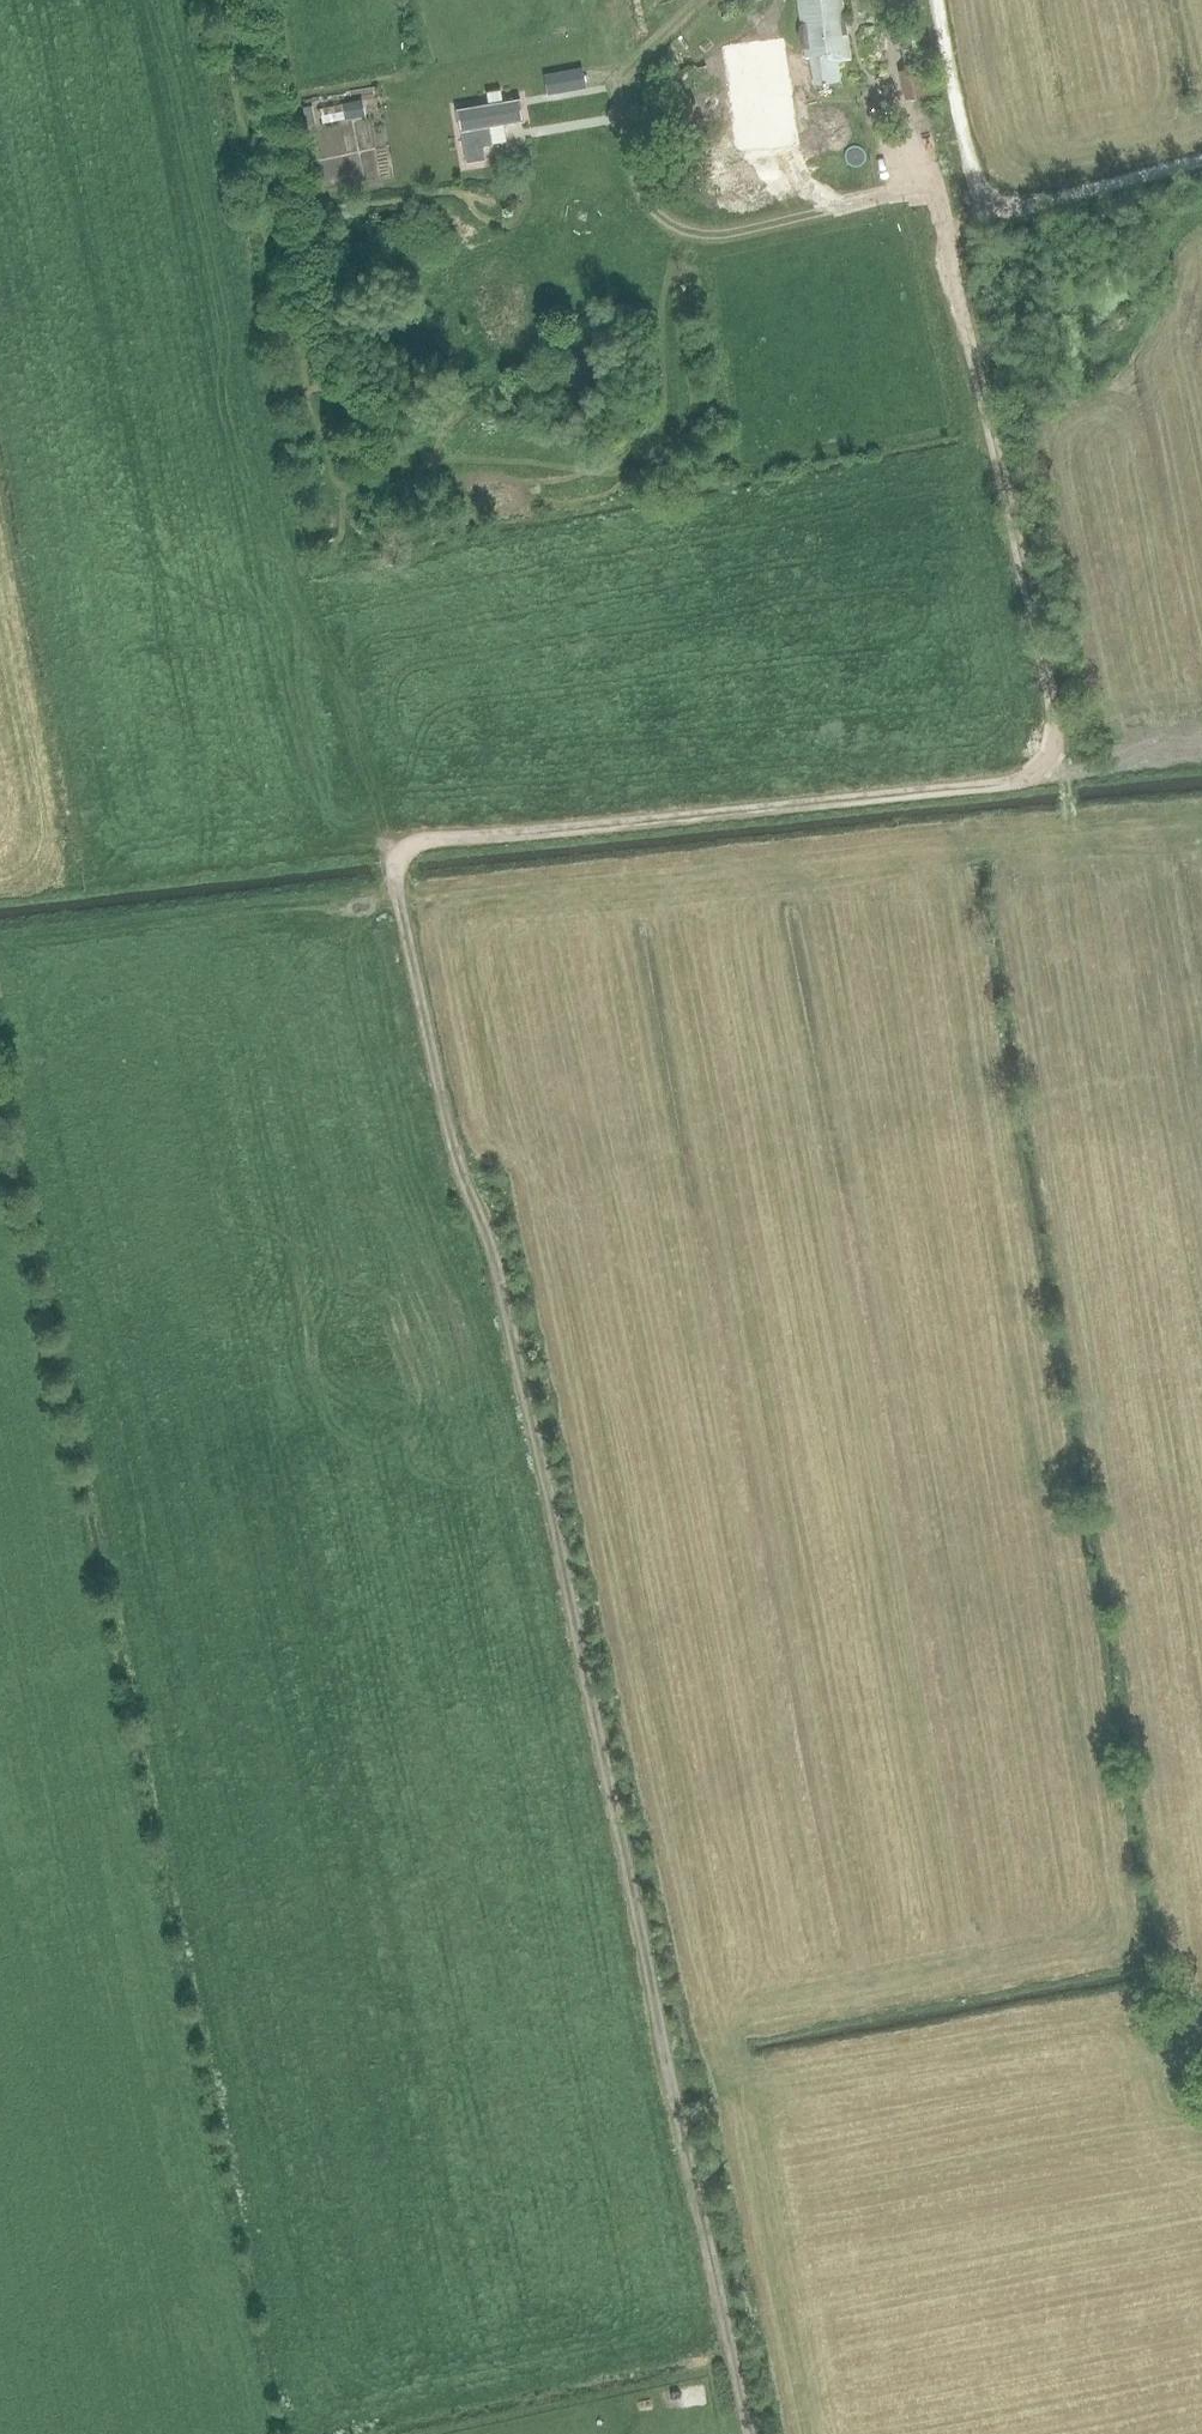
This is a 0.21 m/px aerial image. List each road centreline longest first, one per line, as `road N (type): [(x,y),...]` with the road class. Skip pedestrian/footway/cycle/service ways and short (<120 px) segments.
road 1 (track): [(739,2433),(486,1250),(442,1147),(386,879),(409,843),(1031,779),(1050,758),(1053,720),(938,223),(1201,154)]
road 2 (track): [(988,210),(936,67),(924,0)]

